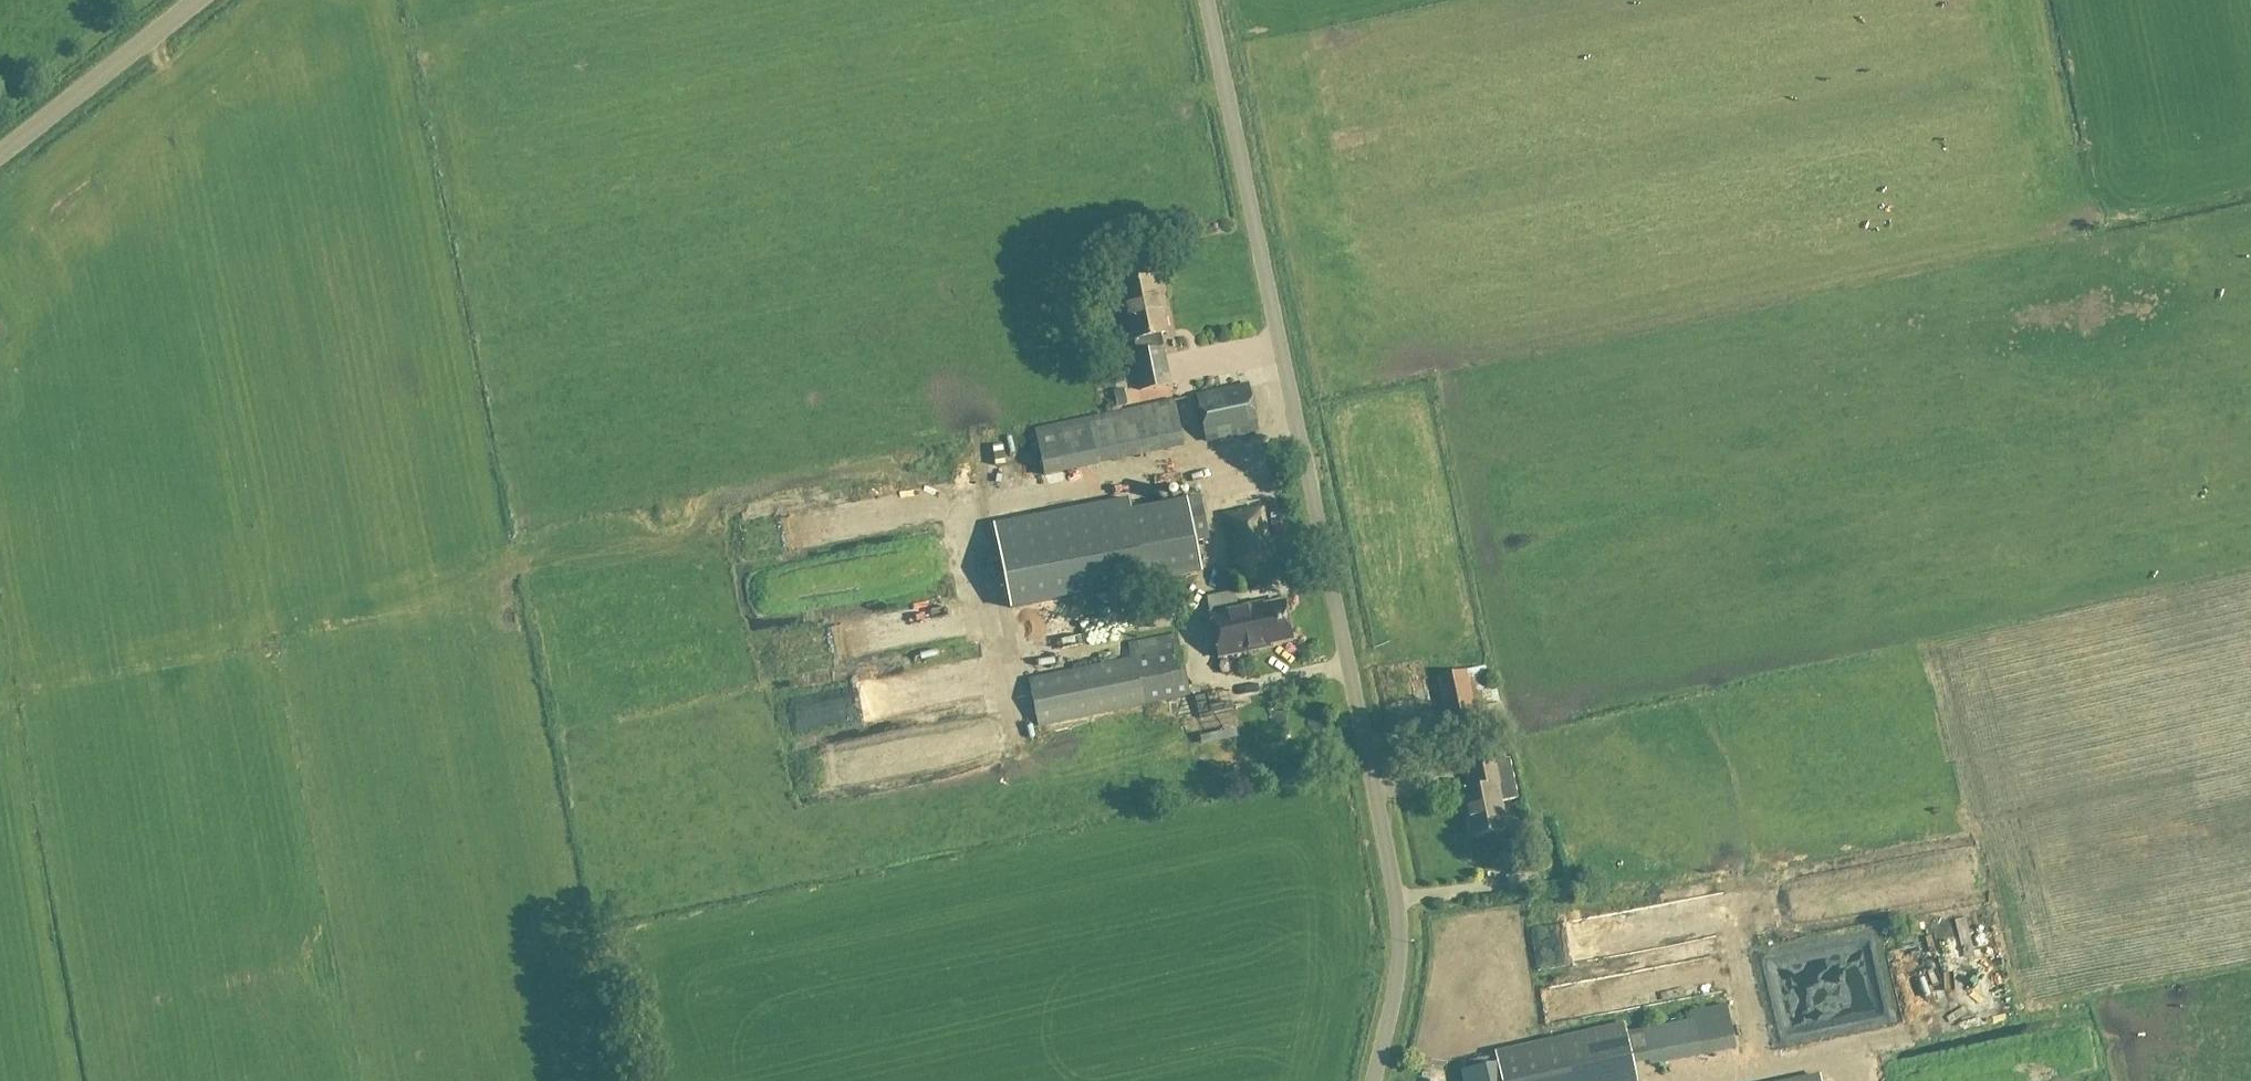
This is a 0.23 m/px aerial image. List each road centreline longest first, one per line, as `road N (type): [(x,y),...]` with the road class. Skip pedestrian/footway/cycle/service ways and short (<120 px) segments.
road 1 (unclassified): [(1384,1080),(1404,1003),(1400,890),(1204,0)]
road 2 (unclassified): [(0,164),(209,0)]

